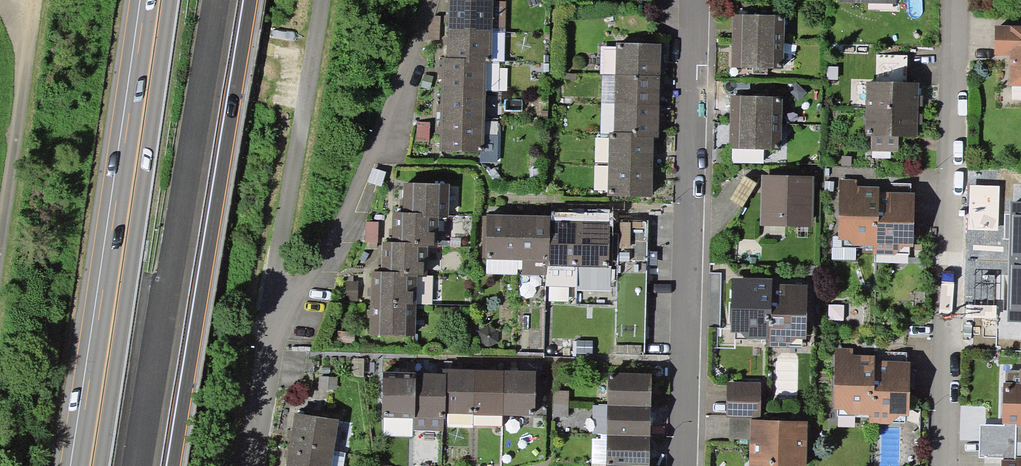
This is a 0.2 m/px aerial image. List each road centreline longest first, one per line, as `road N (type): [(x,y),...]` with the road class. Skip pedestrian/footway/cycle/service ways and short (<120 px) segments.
road 1 (motorway): [(152,465),(225,0)]
road 2 (motorway): [(161,0),(92,465)]
road 3 (residential): [(957,0),(943,465)]
road 4 (residential): [(685,465),(695,0)]
road 5 (residential): [(271,329),(330,251),(436,0)]
road 6 (track): [(324,0),(271,329)]
road 7 (unclassified): [(0,243),(35,0)]
road 8 (residential): [(271,329),(250,465)]

